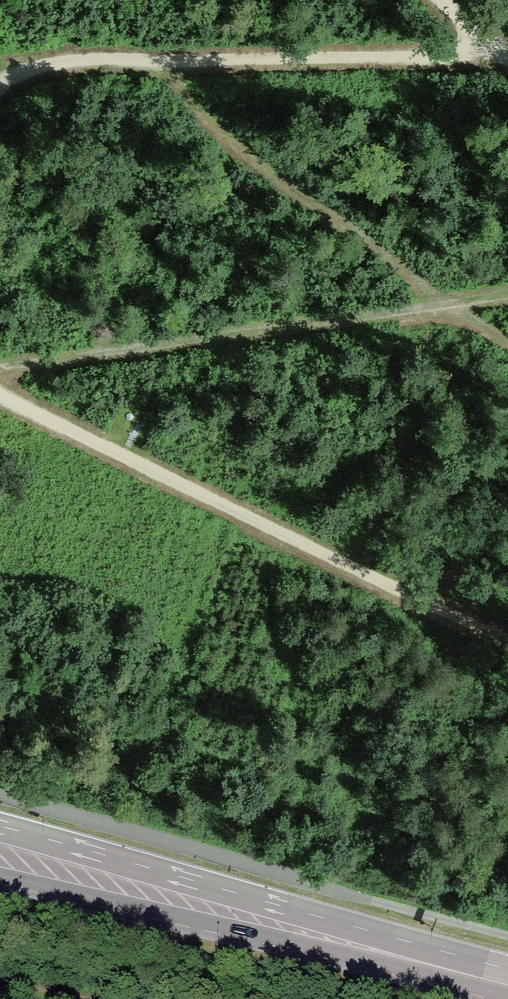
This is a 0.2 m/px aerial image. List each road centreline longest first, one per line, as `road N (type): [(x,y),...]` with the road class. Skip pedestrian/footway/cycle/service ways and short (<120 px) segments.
road 1 (track): [(0,401),(507,637)]
road 2 (primary): [(507,970),(0,832)]
road 3 (primary): [(0,879),(507,998)]
road 4 (track): [(507,299),(0,366)]
road 5 (track): [(493,51),(106,57),(39,63),(9,76)]

